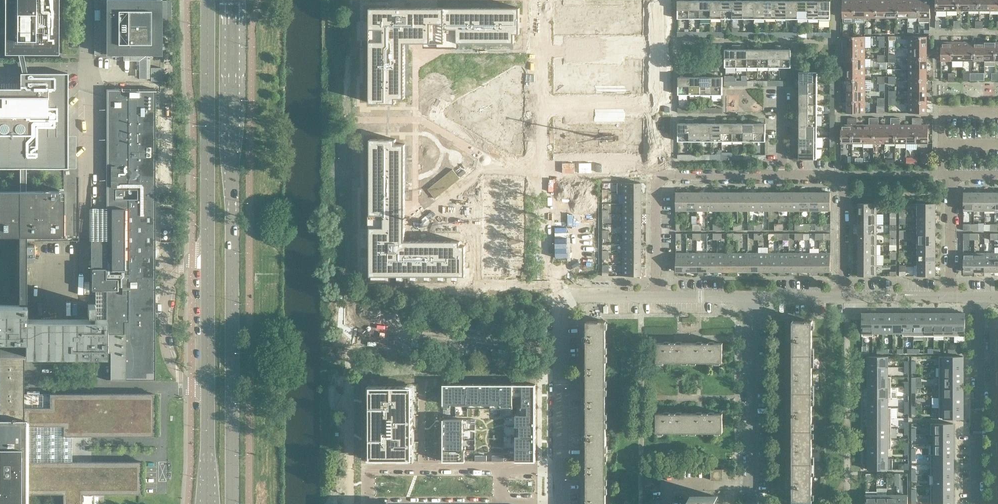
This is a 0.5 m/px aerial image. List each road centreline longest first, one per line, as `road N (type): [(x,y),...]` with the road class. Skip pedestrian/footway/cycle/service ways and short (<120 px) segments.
road 1 (secondary): [(233,503),(233,0)]
road 2 (secondary): [(207,0),(207,503)]
road 3 (residential): [(654,296),(569,295),(560,303),(560,503)]
road 4 (unknown): [(569,295),(540,258),(543,25)]
road 5 (residential): [(976,503),(974,296)]
road 6 (residential): [(748,503),(746,296)]
road 7 (residential): [(841,296),(842,175),(782,175)]
road 8 (residential): [(951,175),(938,176),(938,112),(997,112)]
road 9 (residential): [(654,296),(653,176),(663,176)]
road 10 (residential): [(950,296),(951,175)]

